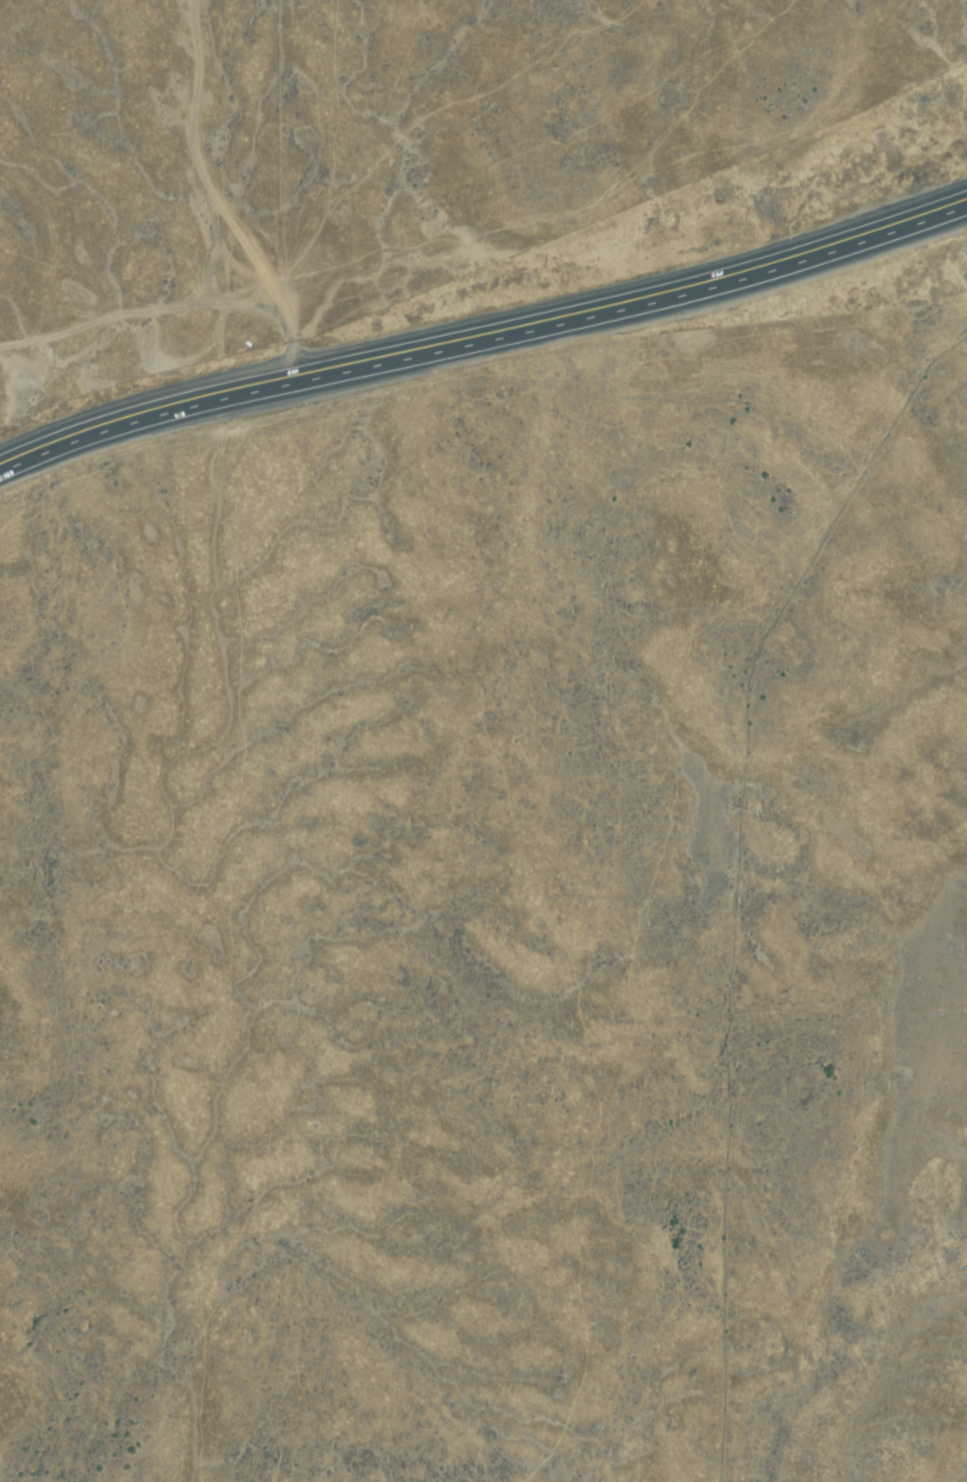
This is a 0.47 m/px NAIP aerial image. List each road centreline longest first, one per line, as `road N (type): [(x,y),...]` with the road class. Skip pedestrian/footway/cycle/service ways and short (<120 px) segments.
road 1 (primary): [(0,471),(198,407),(809,261),(966,207)]

